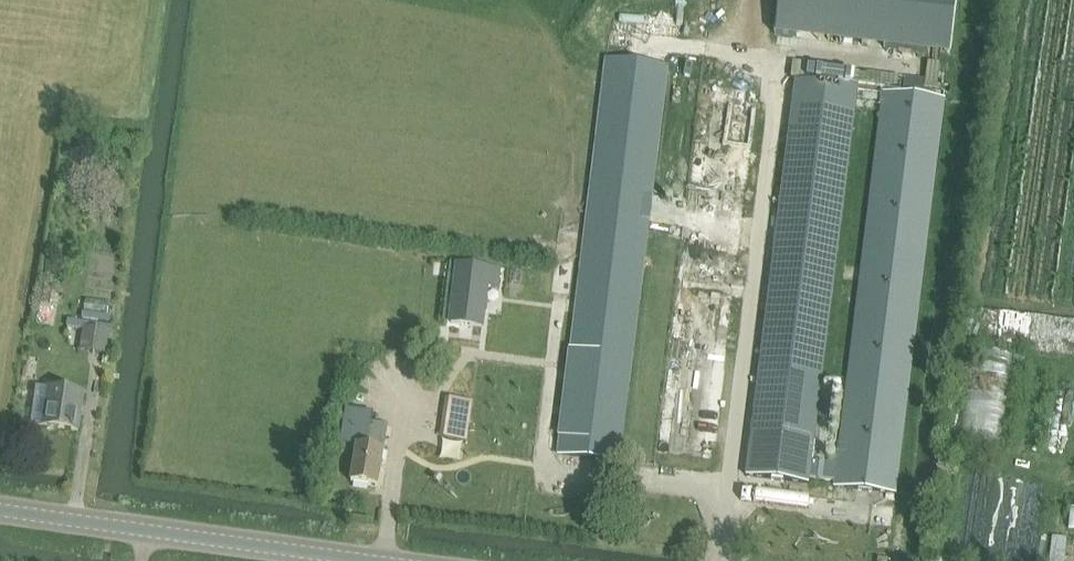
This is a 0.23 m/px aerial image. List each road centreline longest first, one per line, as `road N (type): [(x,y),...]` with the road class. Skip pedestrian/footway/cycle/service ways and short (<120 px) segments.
road 1 (tertiary): [(380,560),(0,508)]

